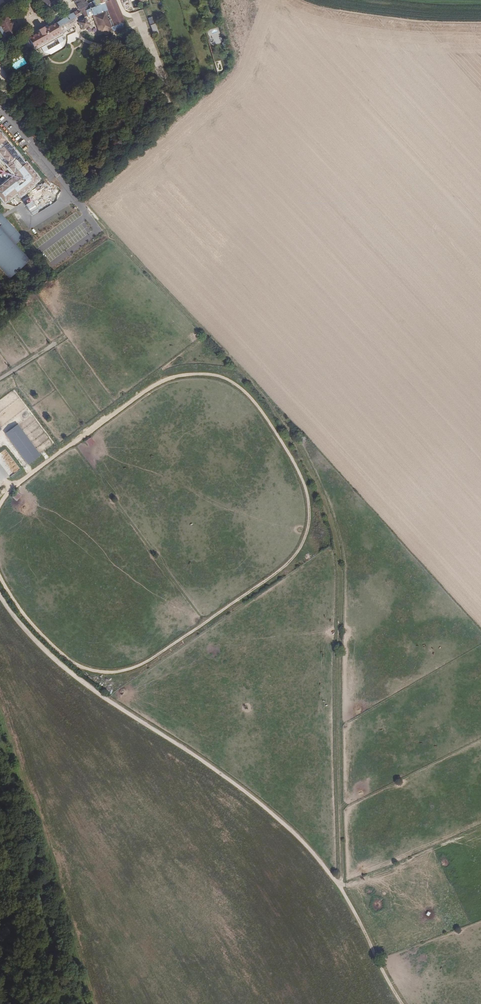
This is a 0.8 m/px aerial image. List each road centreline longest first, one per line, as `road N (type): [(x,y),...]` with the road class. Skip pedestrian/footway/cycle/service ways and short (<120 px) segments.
road 1 (track): [(0,577),(68,659),(92,670),(125,671),(275,574),(300,548),(309,507),(289,454),(247,394),(223,377),(196,374),(151,387),(0,505)]
road 2 (track): [(340,885),(341,572),(333,521),(276,410),(75,195)]
road 3 (track): [(317,858),(251,797),(80,681),(0,595)]
road 4 (track): [(317,858),(340,885),(403,1003)]

